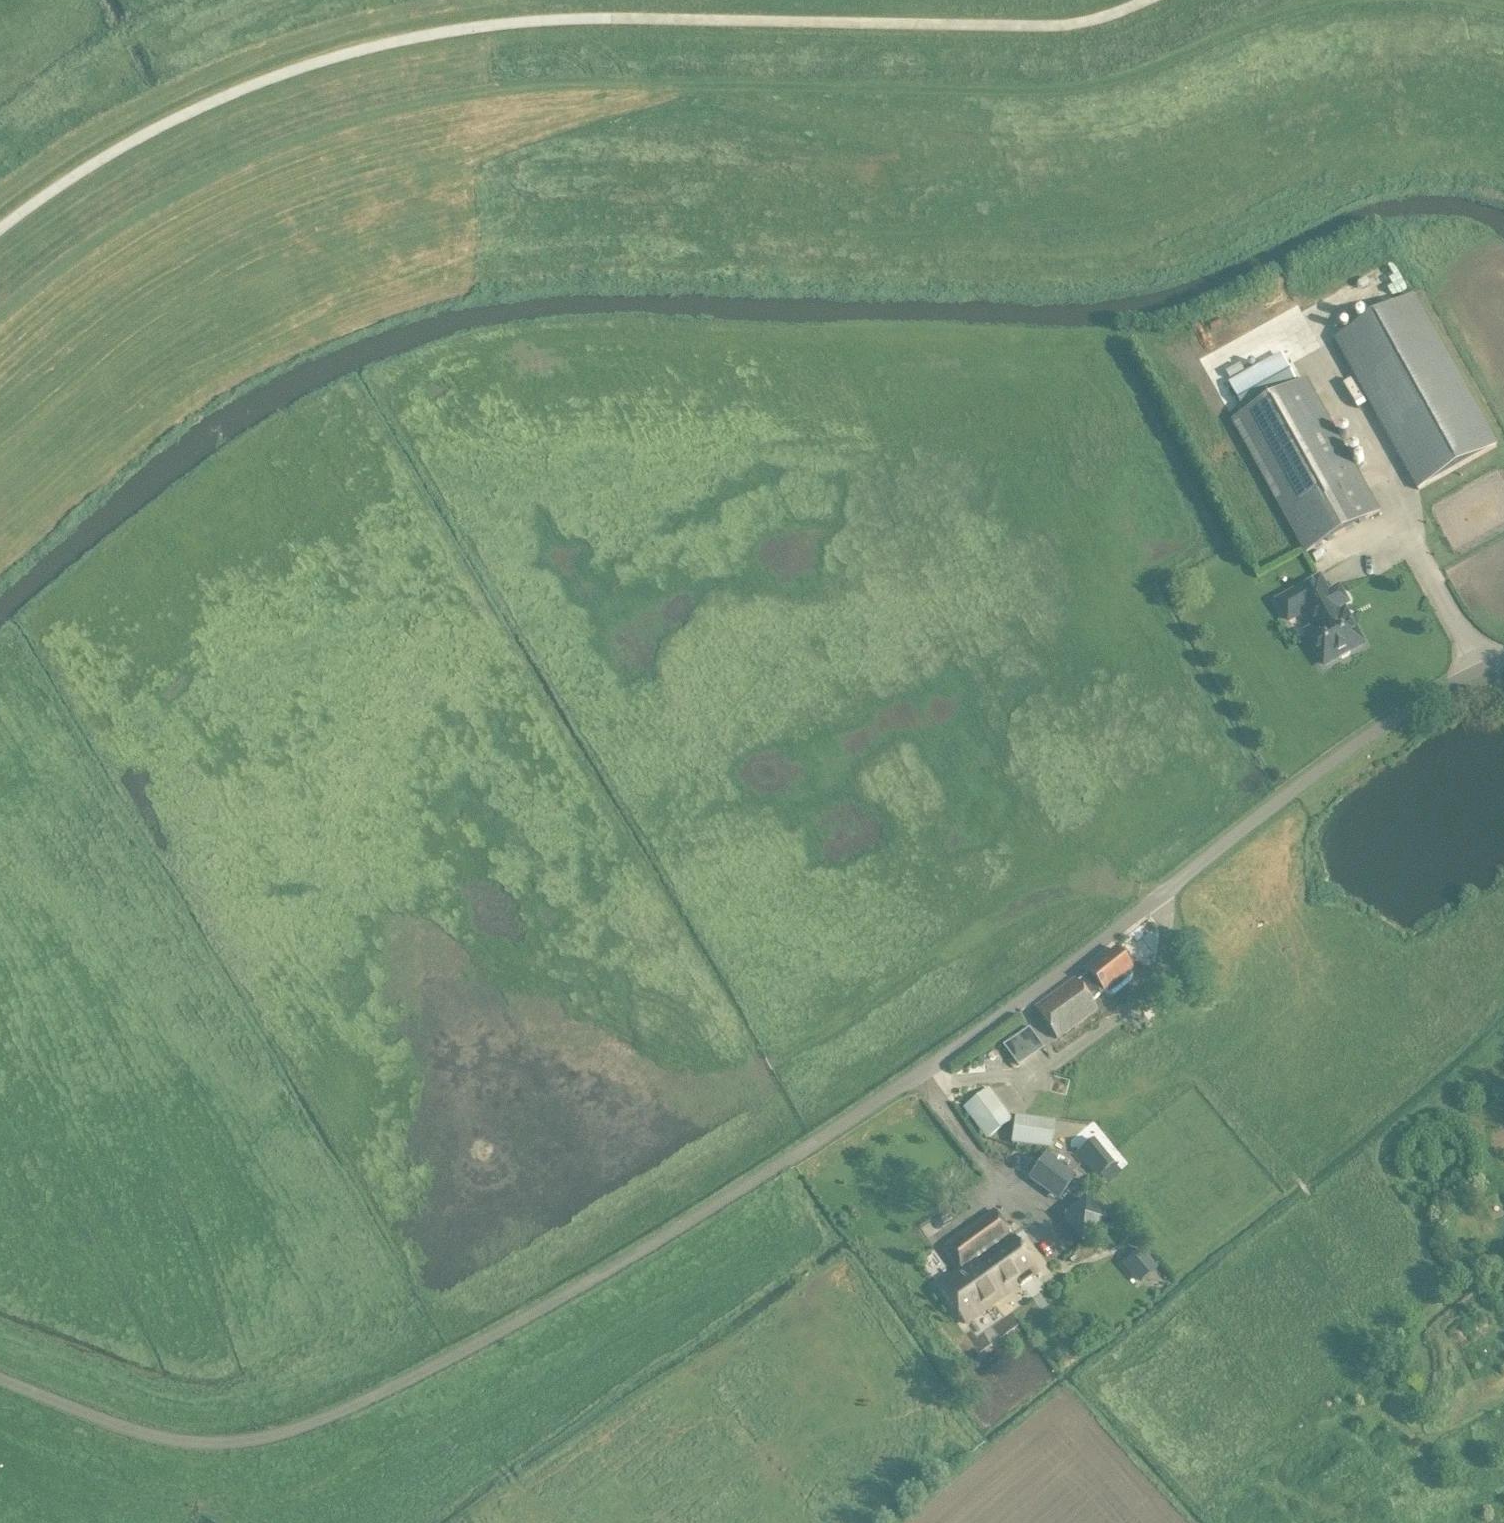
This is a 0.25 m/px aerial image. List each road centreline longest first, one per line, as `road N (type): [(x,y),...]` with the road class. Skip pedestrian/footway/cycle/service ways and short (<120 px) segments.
road 1 (unclassified): [(0,1377),(147,1433),(204,1441),(286,1432),(357,1403),(570,1292),(747,1185),(1036,987),(1356,742),(1503,661)]
road 2 (track): [(1323,0),(1131,75),(1057,89),(559,83),(396,107),(271,145),(195,180),(102,234),(0,313)]
road 3 (track): [(927,149),(706,84)]
road 4 (track): [(459,158),(673,83)]

